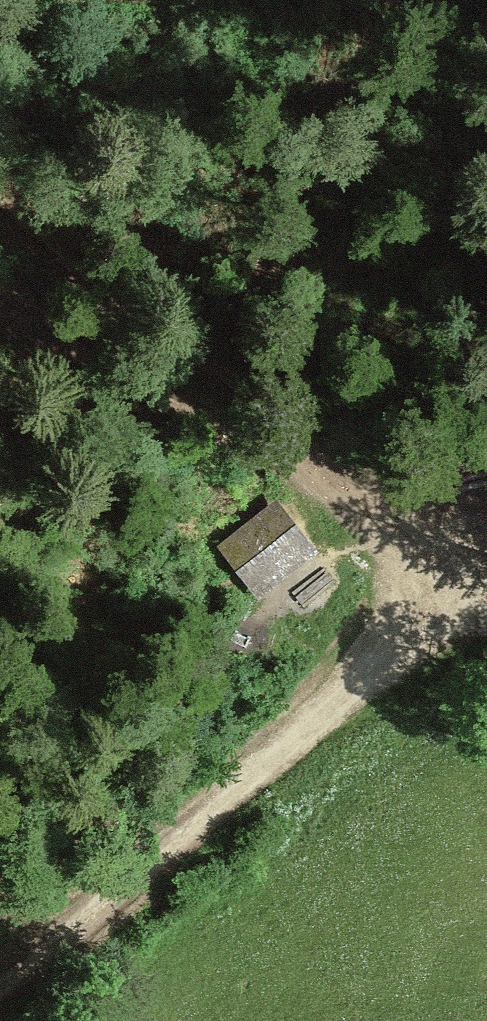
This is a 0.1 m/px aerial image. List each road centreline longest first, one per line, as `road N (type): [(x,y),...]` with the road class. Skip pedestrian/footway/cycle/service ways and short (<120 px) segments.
road 1 (track): [(486,563),(224,806),(0,965)]
road 2 (track): [(486,600),(460,589),(324,467),(0,209)]
road 3 (track): [(324,467),(0,320)]

